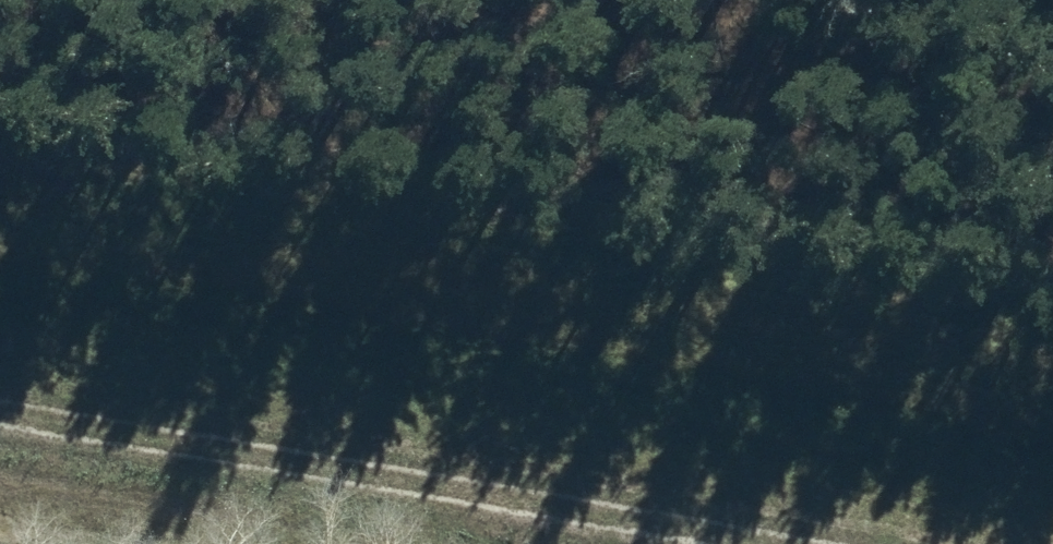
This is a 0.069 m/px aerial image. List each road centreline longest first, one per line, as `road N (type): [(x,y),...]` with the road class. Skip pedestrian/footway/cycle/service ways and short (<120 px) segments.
road 1 (track): [(1052,325),(0,164)]
road 2 (track): [(0,372),(923,543)]

